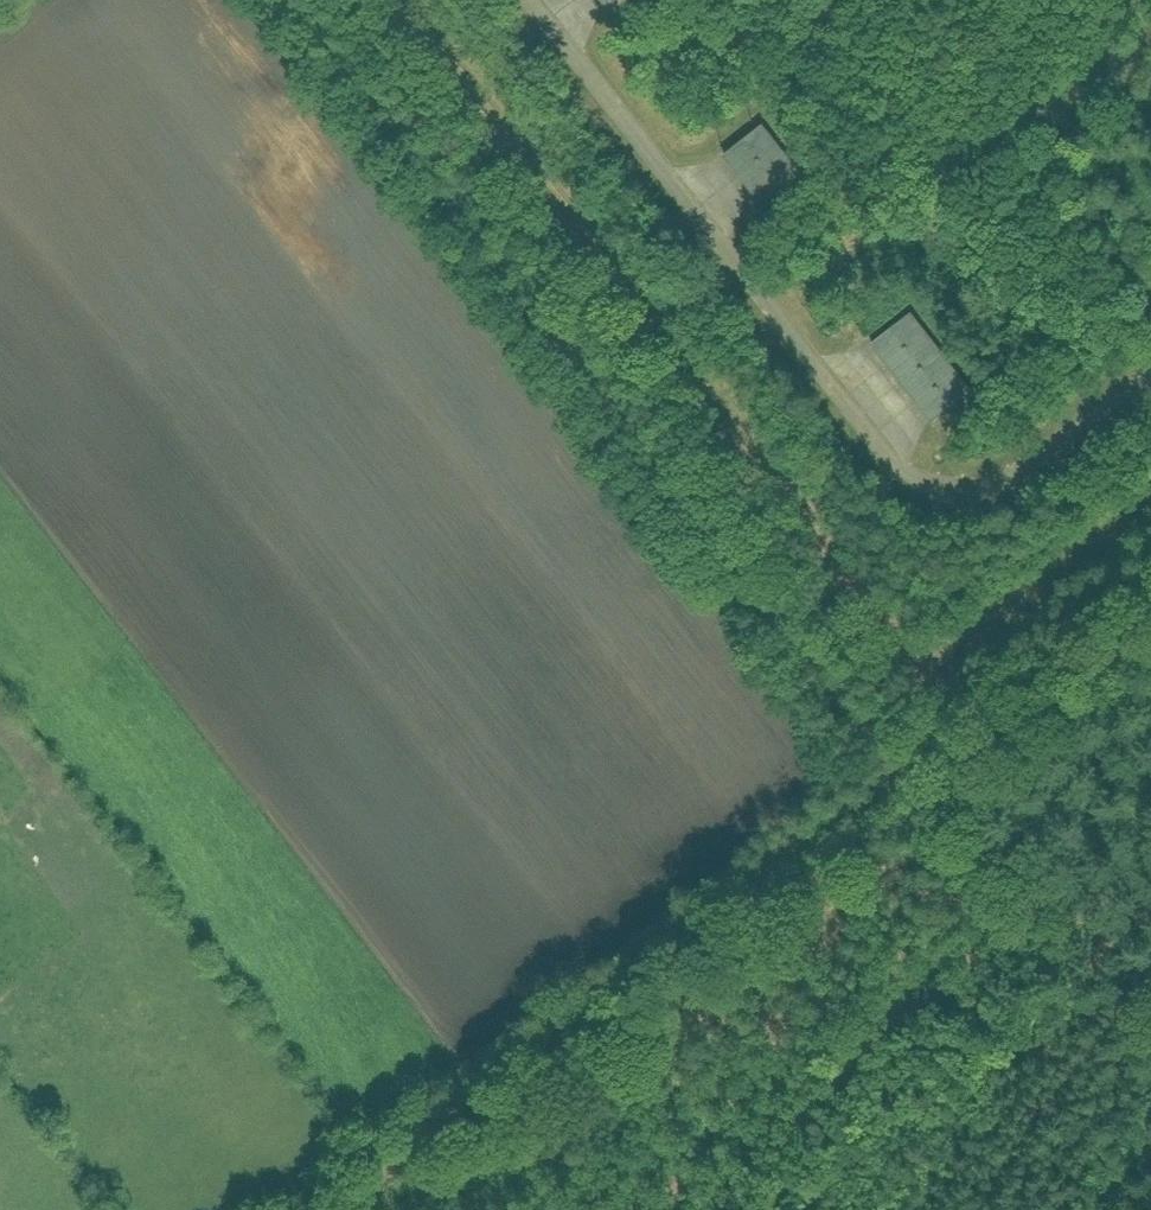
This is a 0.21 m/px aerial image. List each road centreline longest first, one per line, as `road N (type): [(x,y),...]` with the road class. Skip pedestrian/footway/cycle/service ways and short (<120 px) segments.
road 1 (track): [(289,0),(894,772)]
road 2 (track): [(333,1209),(894,772)]
road 3 (track): [(1150,959),(972,803),(923,749)]
road 4 (track): [(923,749),(1150,573)]

